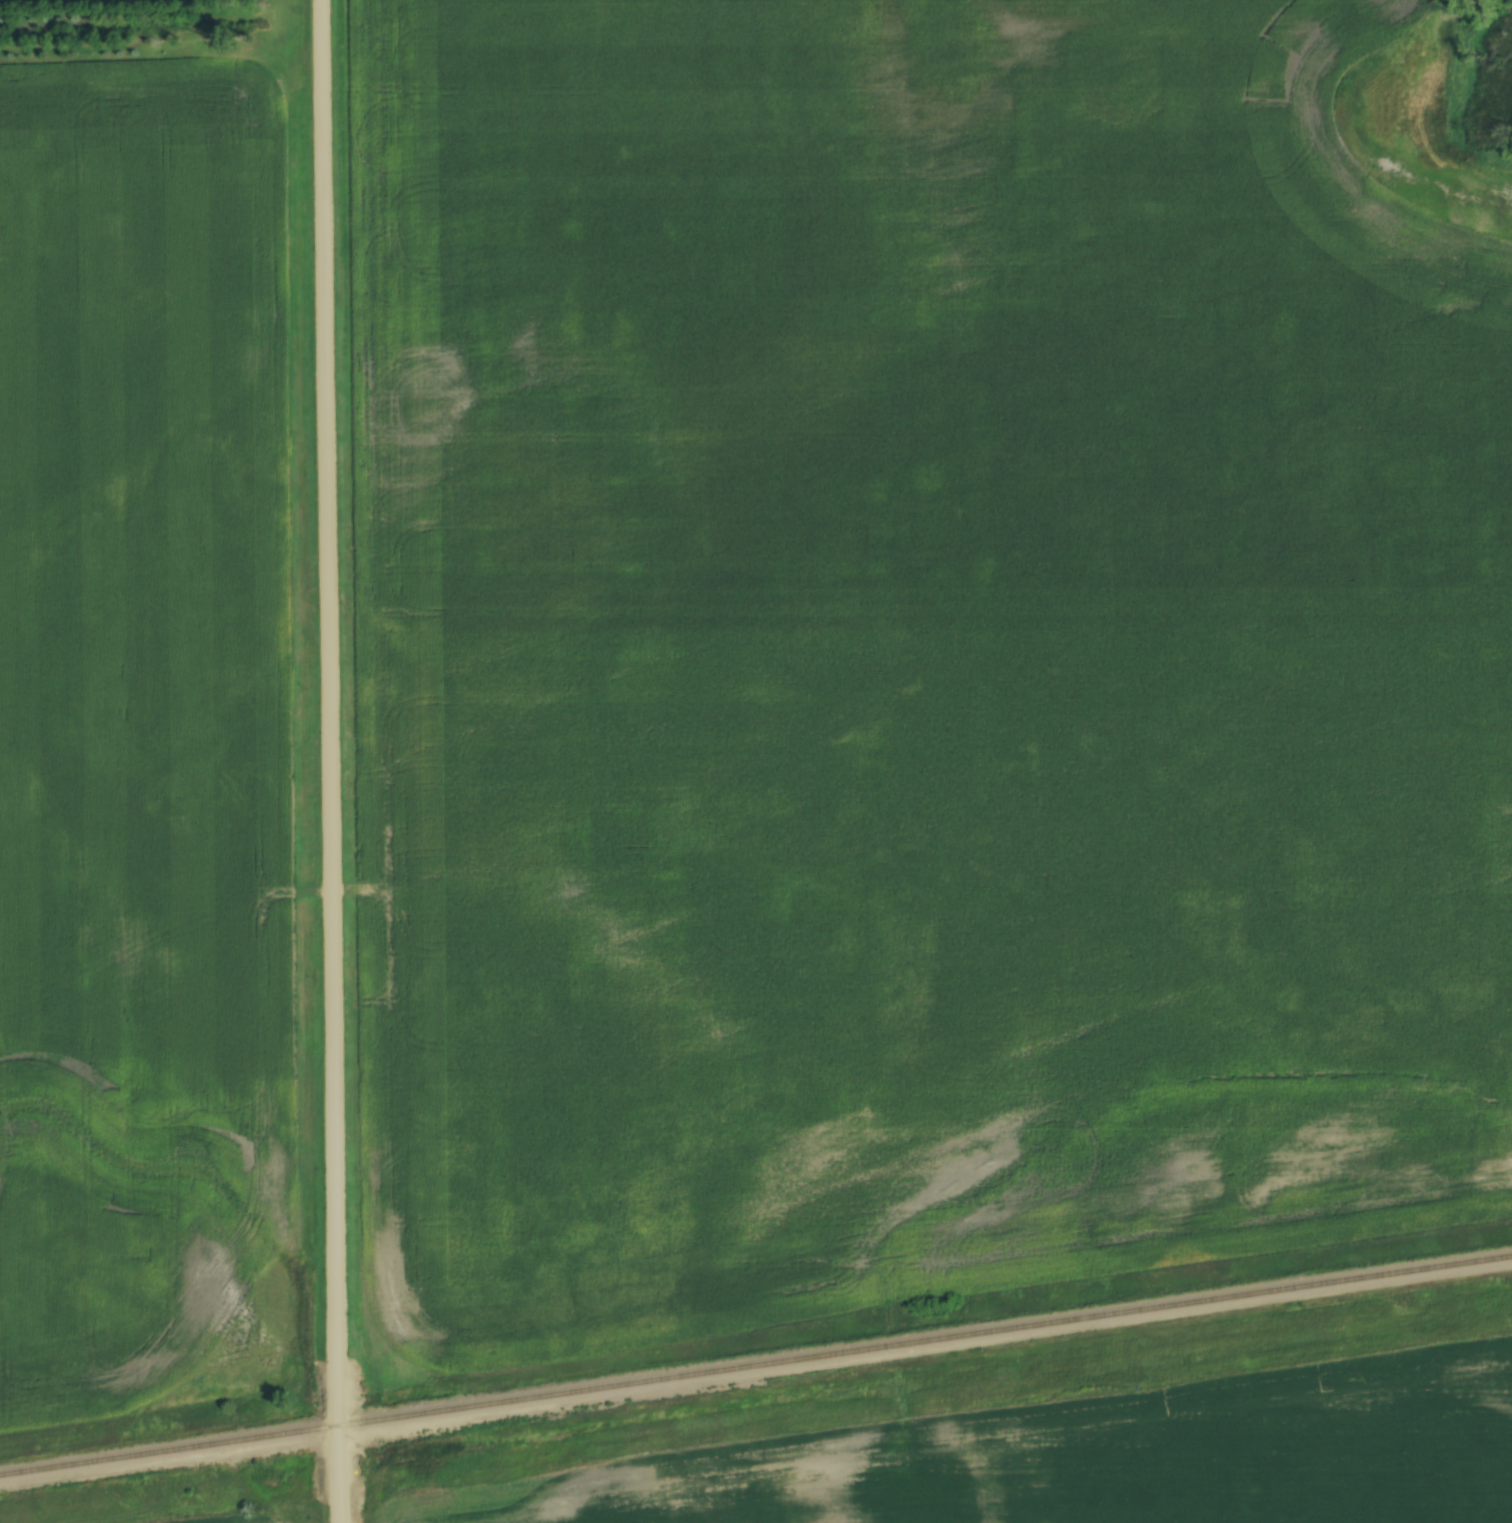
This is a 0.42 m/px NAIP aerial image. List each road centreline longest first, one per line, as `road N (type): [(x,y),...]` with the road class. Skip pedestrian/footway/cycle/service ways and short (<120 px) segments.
road 1 (residential): [(342,1522),(322,0)]

